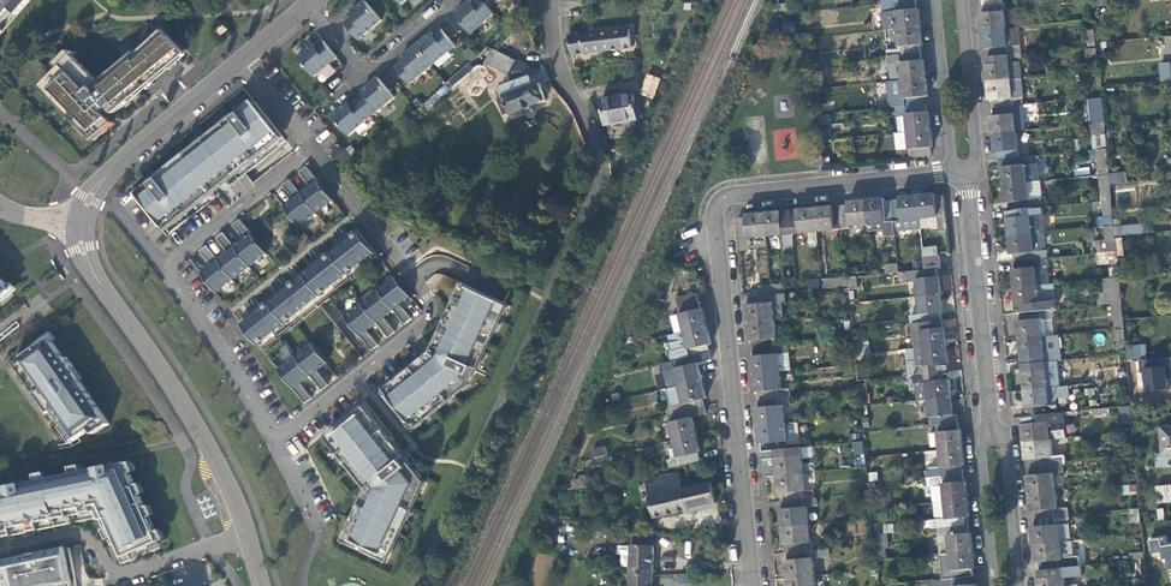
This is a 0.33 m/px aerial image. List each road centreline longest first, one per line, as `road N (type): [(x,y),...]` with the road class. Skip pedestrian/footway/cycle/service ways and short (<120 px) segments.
road 1 (residential): [(963,176),(740,198),(723,206),(716,225),(749,585)]
road 2 (residential): [(82,225),(90,271),(179,395),(228,485),(261,585)]
road 3 (residential): [(312,151),(431,315),(272,441)]
road 4 (residential): [(553,0),(566,85),(602,170),(597,198),(554,288)]
road 5 (residential): [(963,176),(990,435)]
road 6 (residential): [(82,225),(99,182),(243,58)]
road 7 (residential): [(272,441),(162,263)]
road 8 (residential): [(162,263),(312,151)]
road 9 (residential): [(939,0),(953,163),(963,176)]
road 10 (residential): [(963,176),(975,156),(964,0)]
road 11 (residential): [(1018,585),(1006,446),(990,435)]
road 12 (residential): [(990,435),(976,448),(991,585)]

